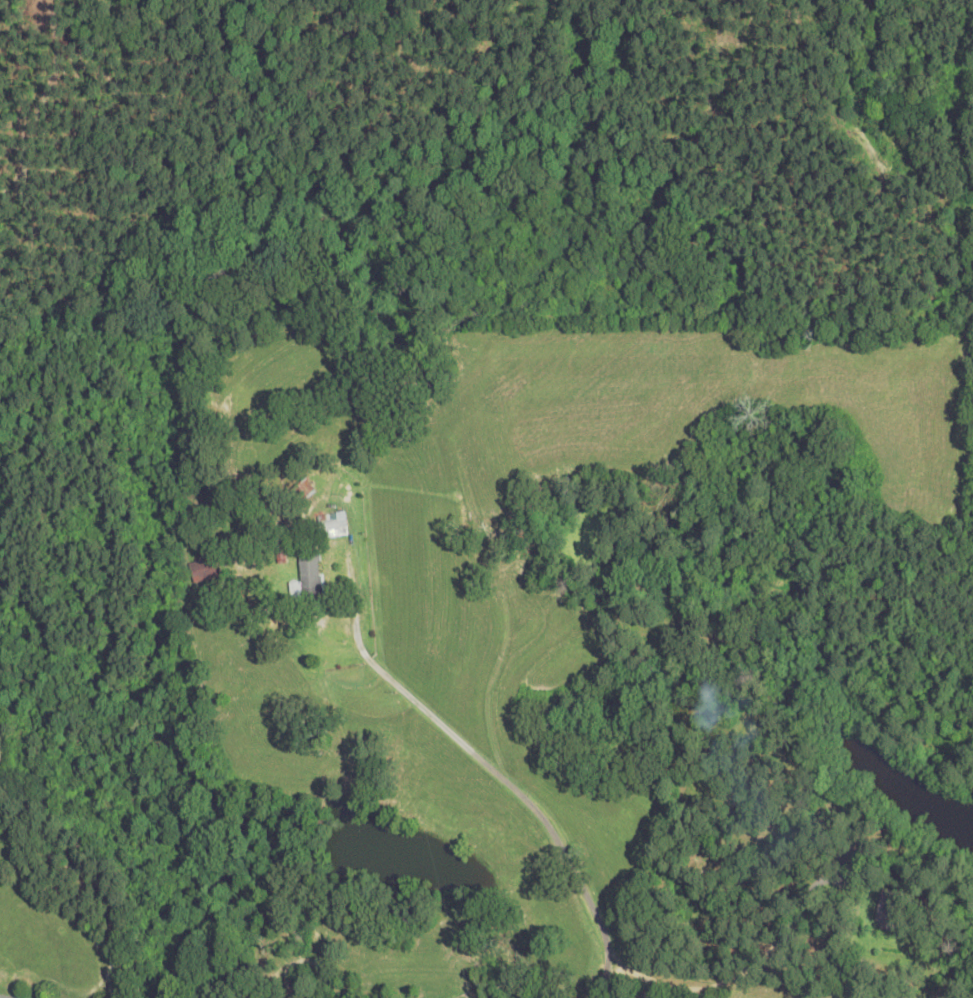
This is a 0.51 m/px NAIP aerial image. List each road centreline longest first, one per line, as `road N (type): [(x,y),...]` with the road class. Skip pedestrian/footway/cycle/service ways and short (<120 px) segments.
road 1 (residential): [(356,608),(357,640),(374,665),(551,825),(606,937),(610,963),(601,997)]
road 2 (track): [(837,0),(846,65),(872,138)]

